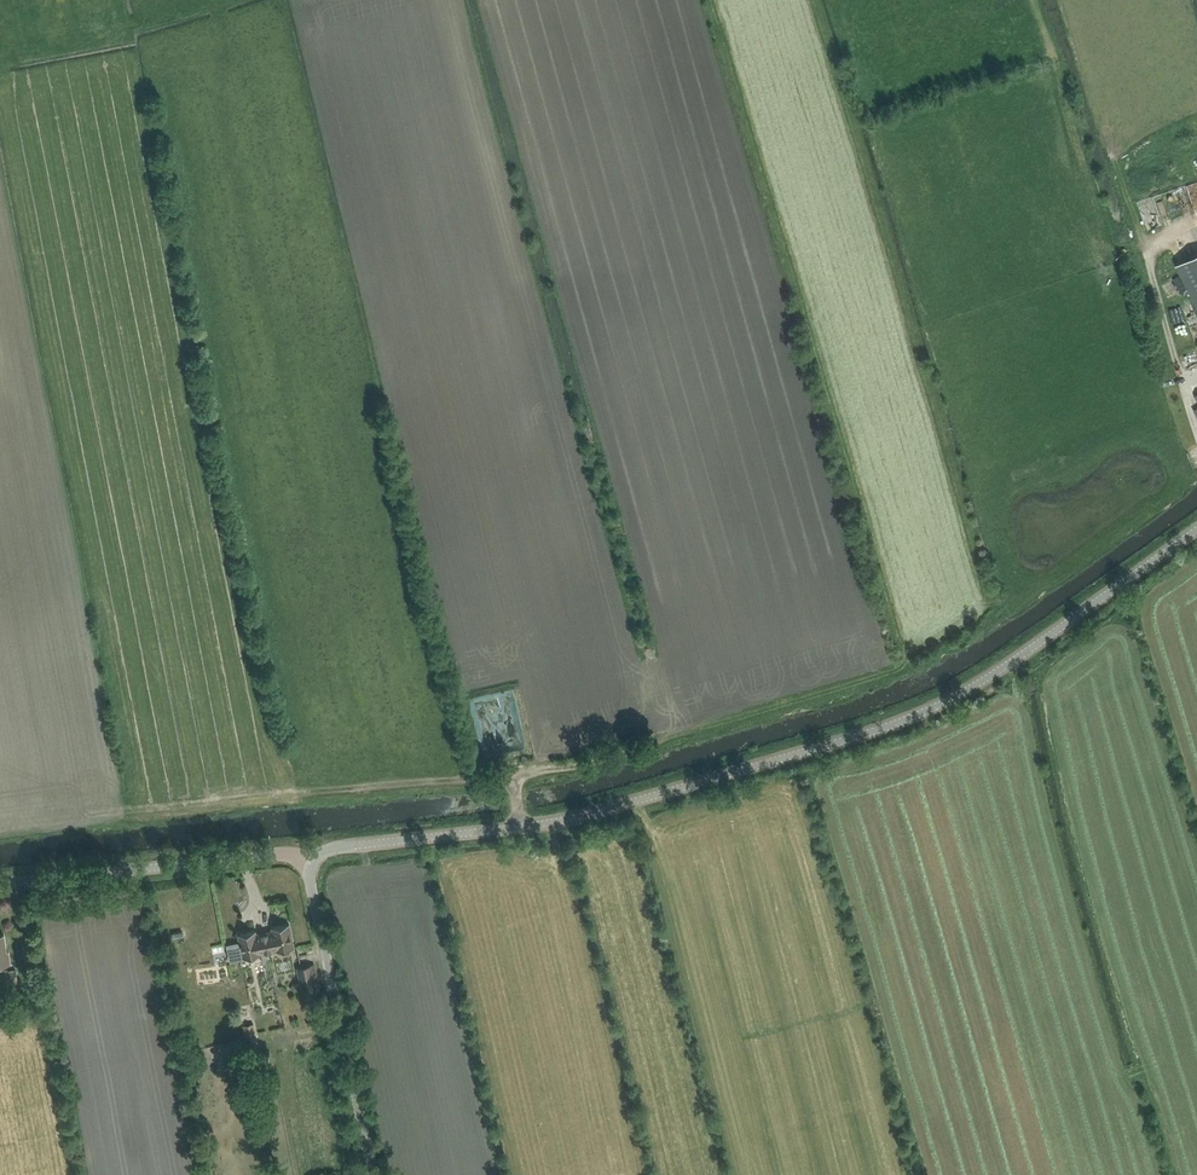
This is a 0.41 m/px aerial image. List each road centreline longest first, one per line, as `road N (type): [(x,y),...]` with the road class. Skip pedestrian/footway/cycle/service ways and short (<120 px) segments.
road 1 (tertiary): [(313,862),(338,847),(564,821),(923,717),(974,691),(1196,533)]
road 2 (unclassified): [(374,1174),(310,884),(313,862)]
road 3 (tertiary): [(313,862),(273,853),(0,883)]

